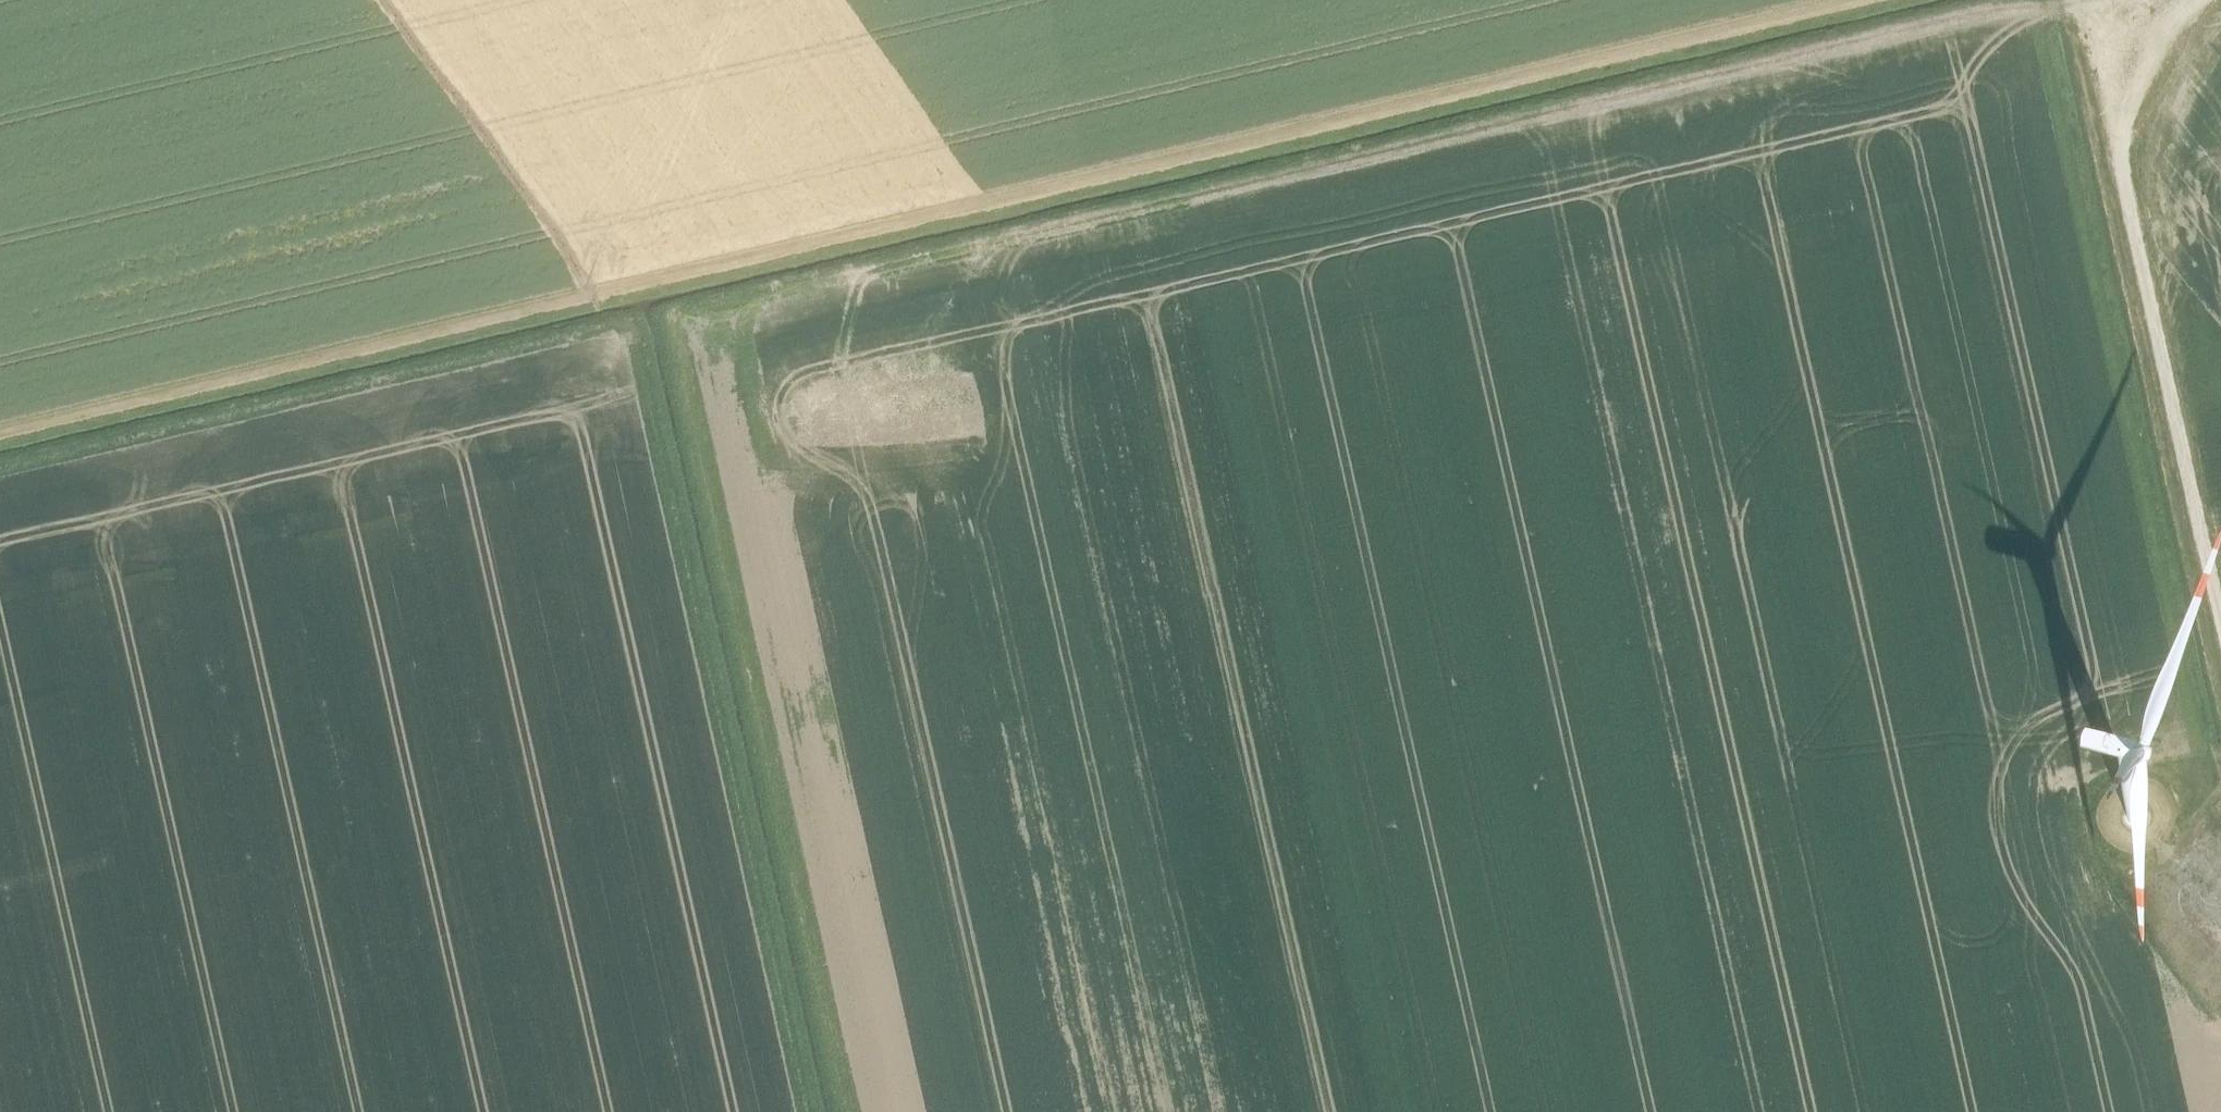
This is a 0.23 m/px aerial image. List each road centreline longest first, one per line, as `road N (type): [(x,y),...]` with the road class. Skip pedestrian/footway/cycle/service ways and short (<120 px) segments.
road 1 (track): [(2220,610),(2123,176),(2126,118),(2143,66),(2197,0)]

